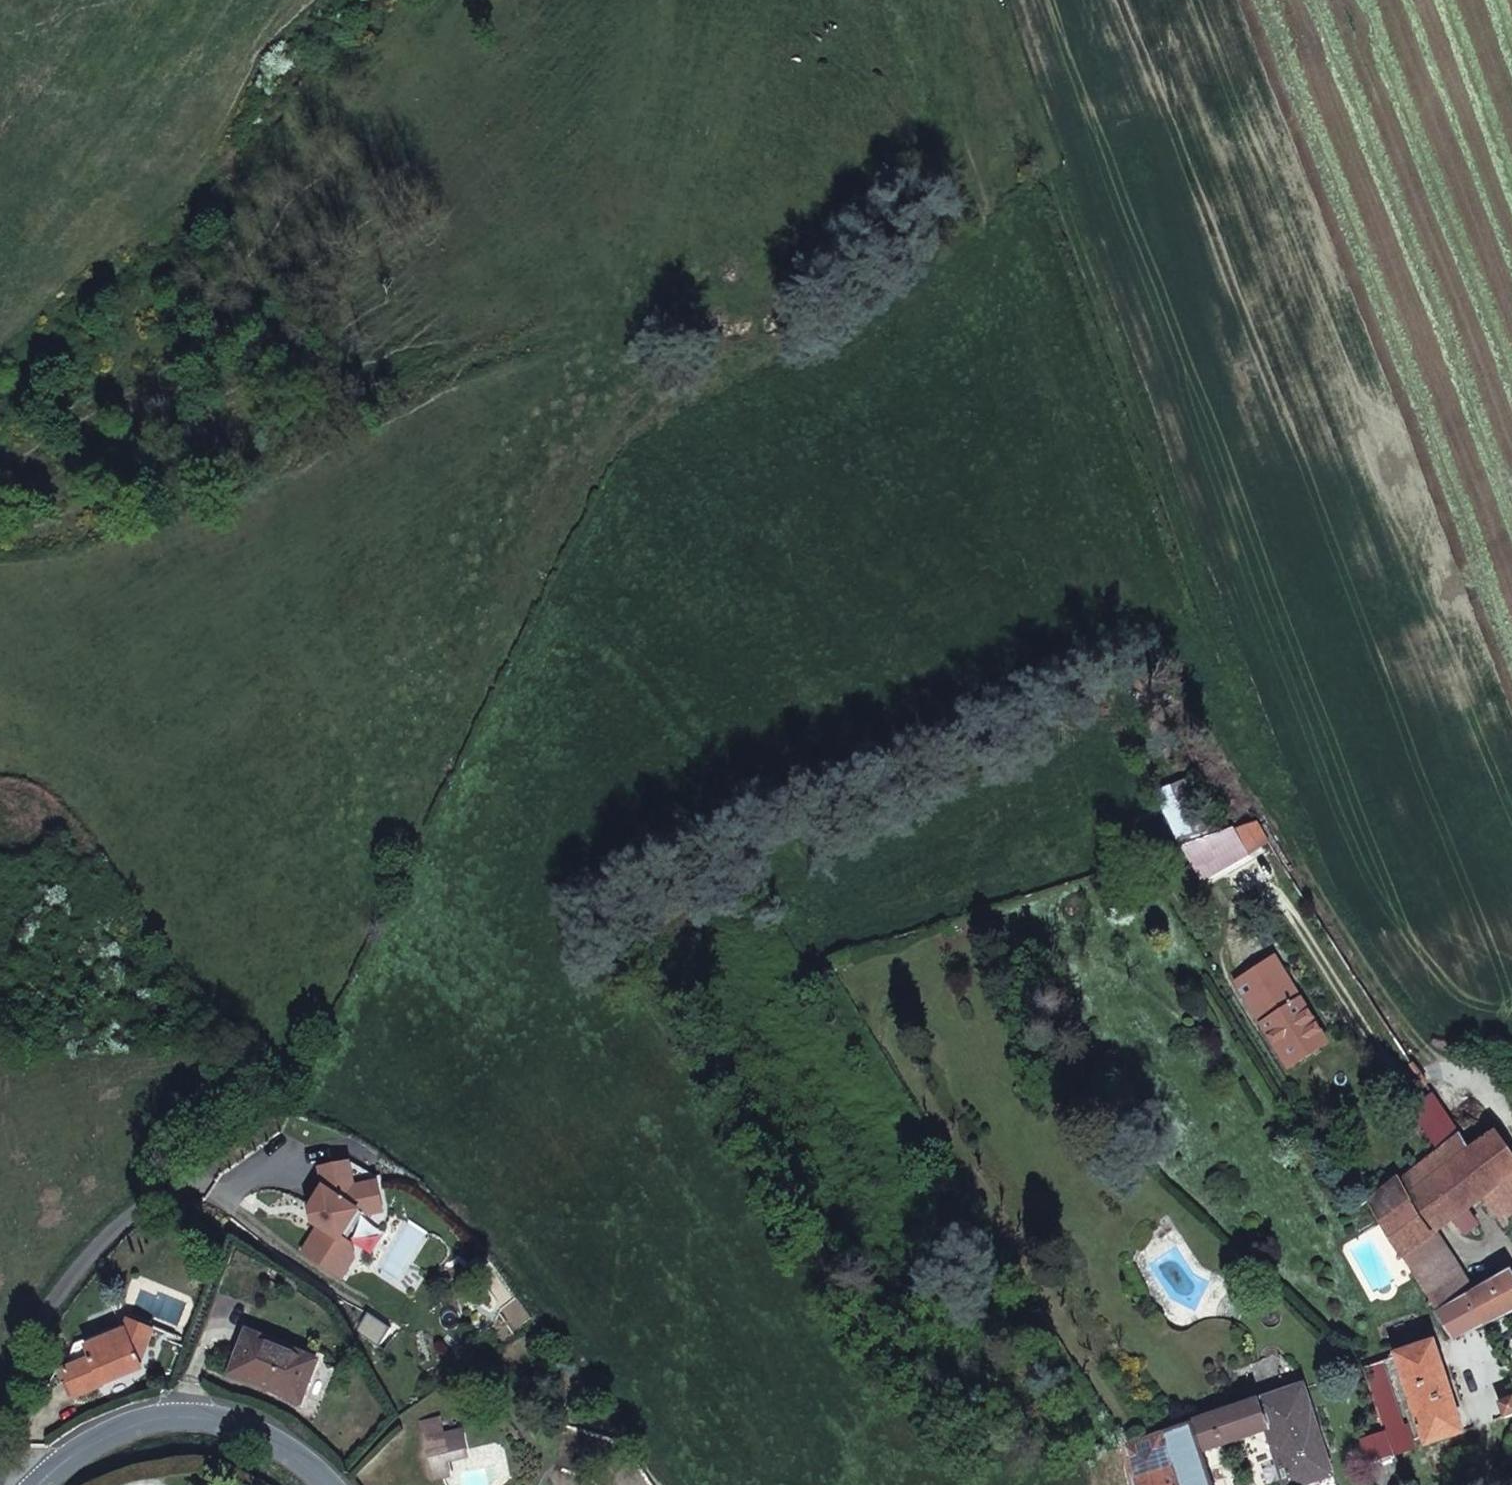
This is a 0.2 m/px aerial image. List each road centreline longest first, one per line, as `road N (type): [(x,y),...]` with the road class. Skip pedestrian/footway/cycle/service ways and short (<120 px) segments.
road 1 (tertiary): [(328,1484),(253,1427),(195,1418),(143,1421),(92,1439),(38,1484)]

